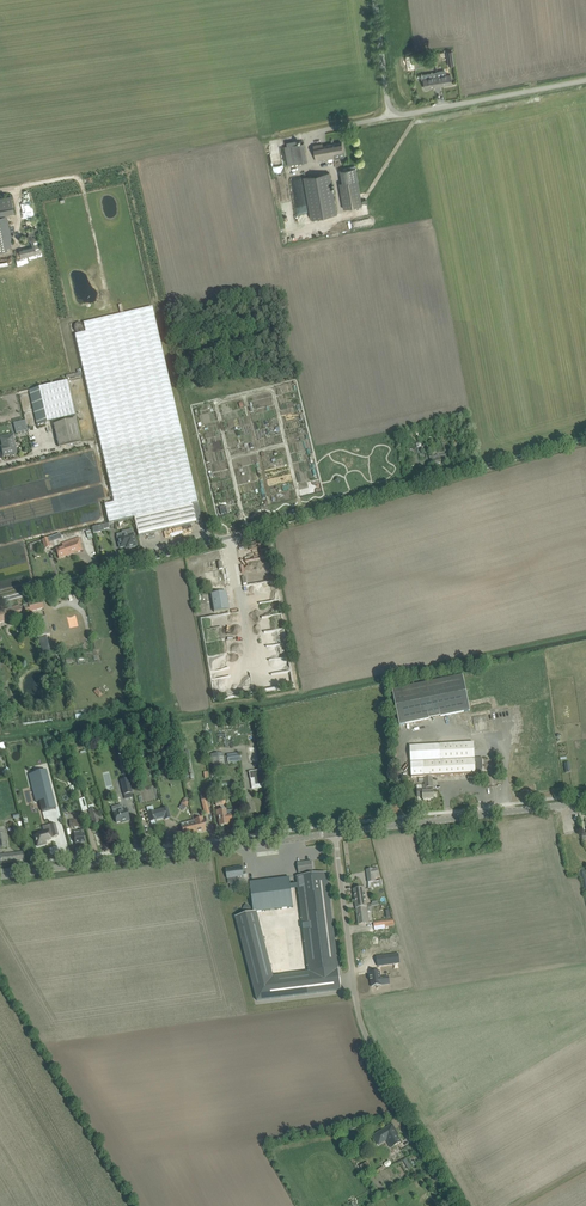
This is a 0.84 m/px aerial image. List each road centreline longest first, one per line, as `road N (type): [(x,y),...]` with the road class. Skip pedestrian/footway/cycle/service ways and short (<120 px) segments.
road 1 (unclassified): [(0,601),(585,440)]
road 2 (unclassified): [(465,1205),(362,1025),(335,833)]
road 3 (tertiary): [(0,877),(335,833)]
road 4 (unclassified): [(585,77),(395,106),(385,89),(374,0)]
road 5 (tertiary): [(335,833),(585,800)]

